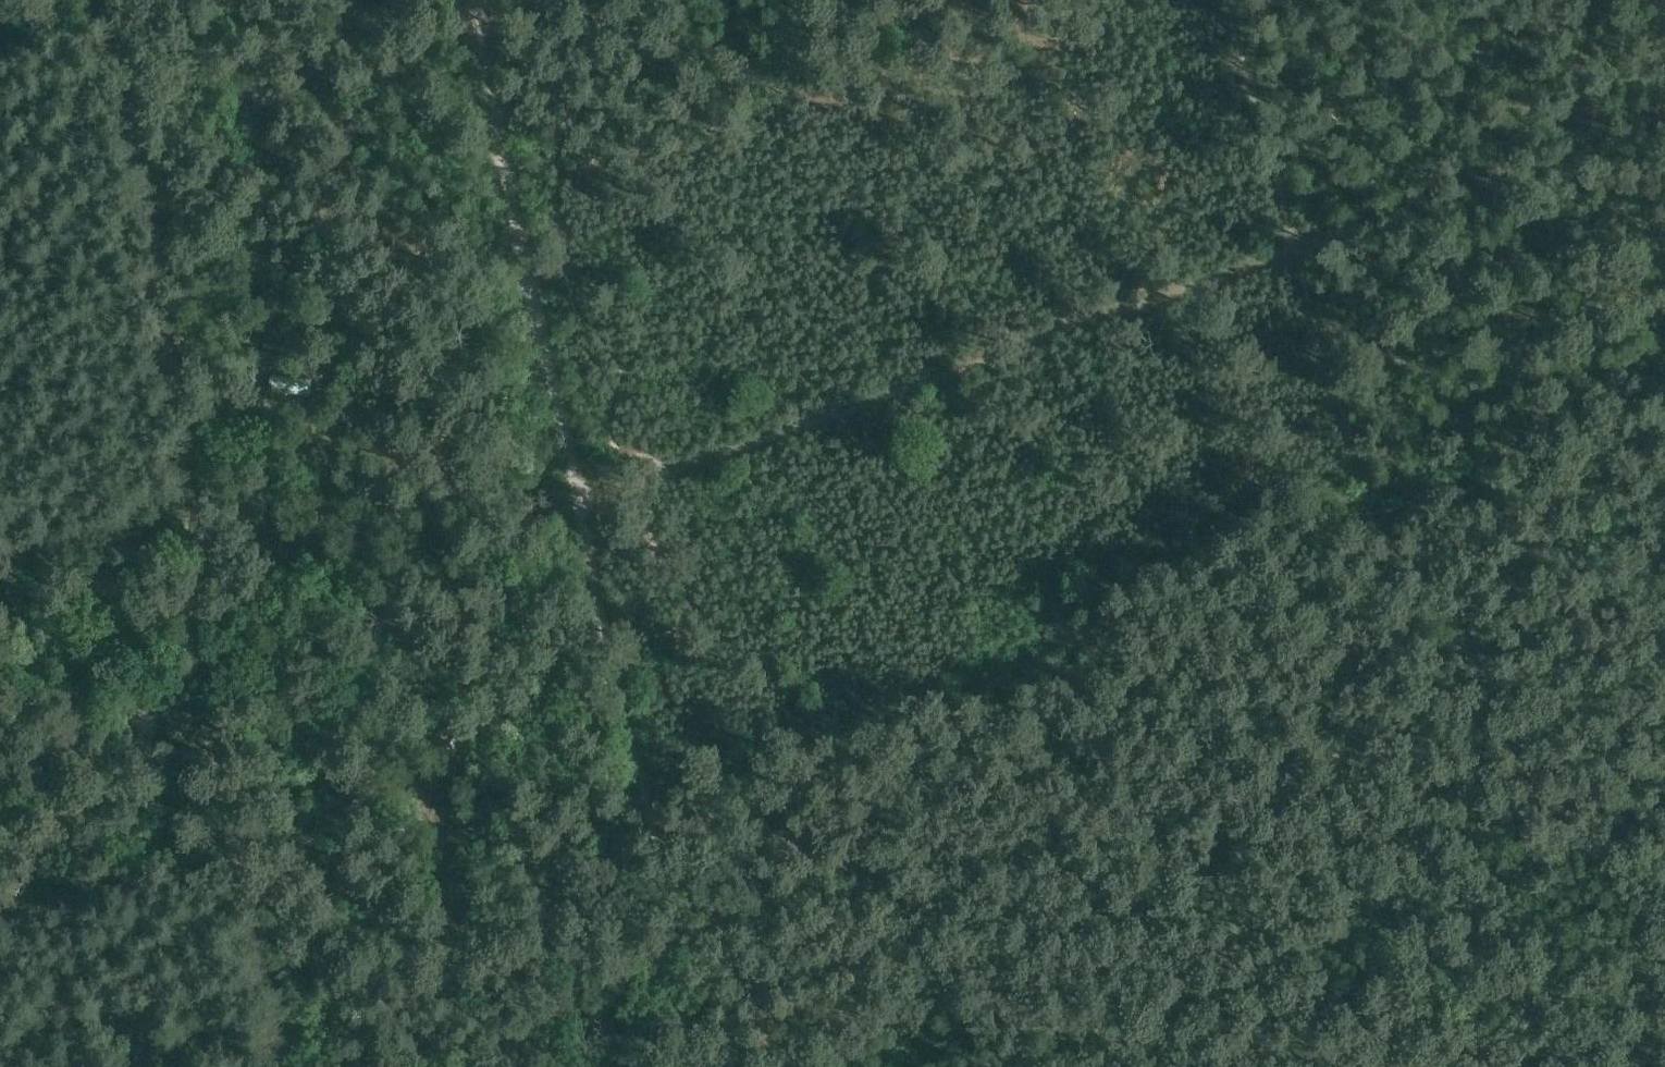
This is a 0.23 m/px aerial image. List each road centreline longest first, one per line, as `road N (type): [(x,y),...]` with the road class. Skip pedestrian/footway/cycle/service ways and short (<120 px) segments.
road 1 (track): [(476,0),(694,1066)]

